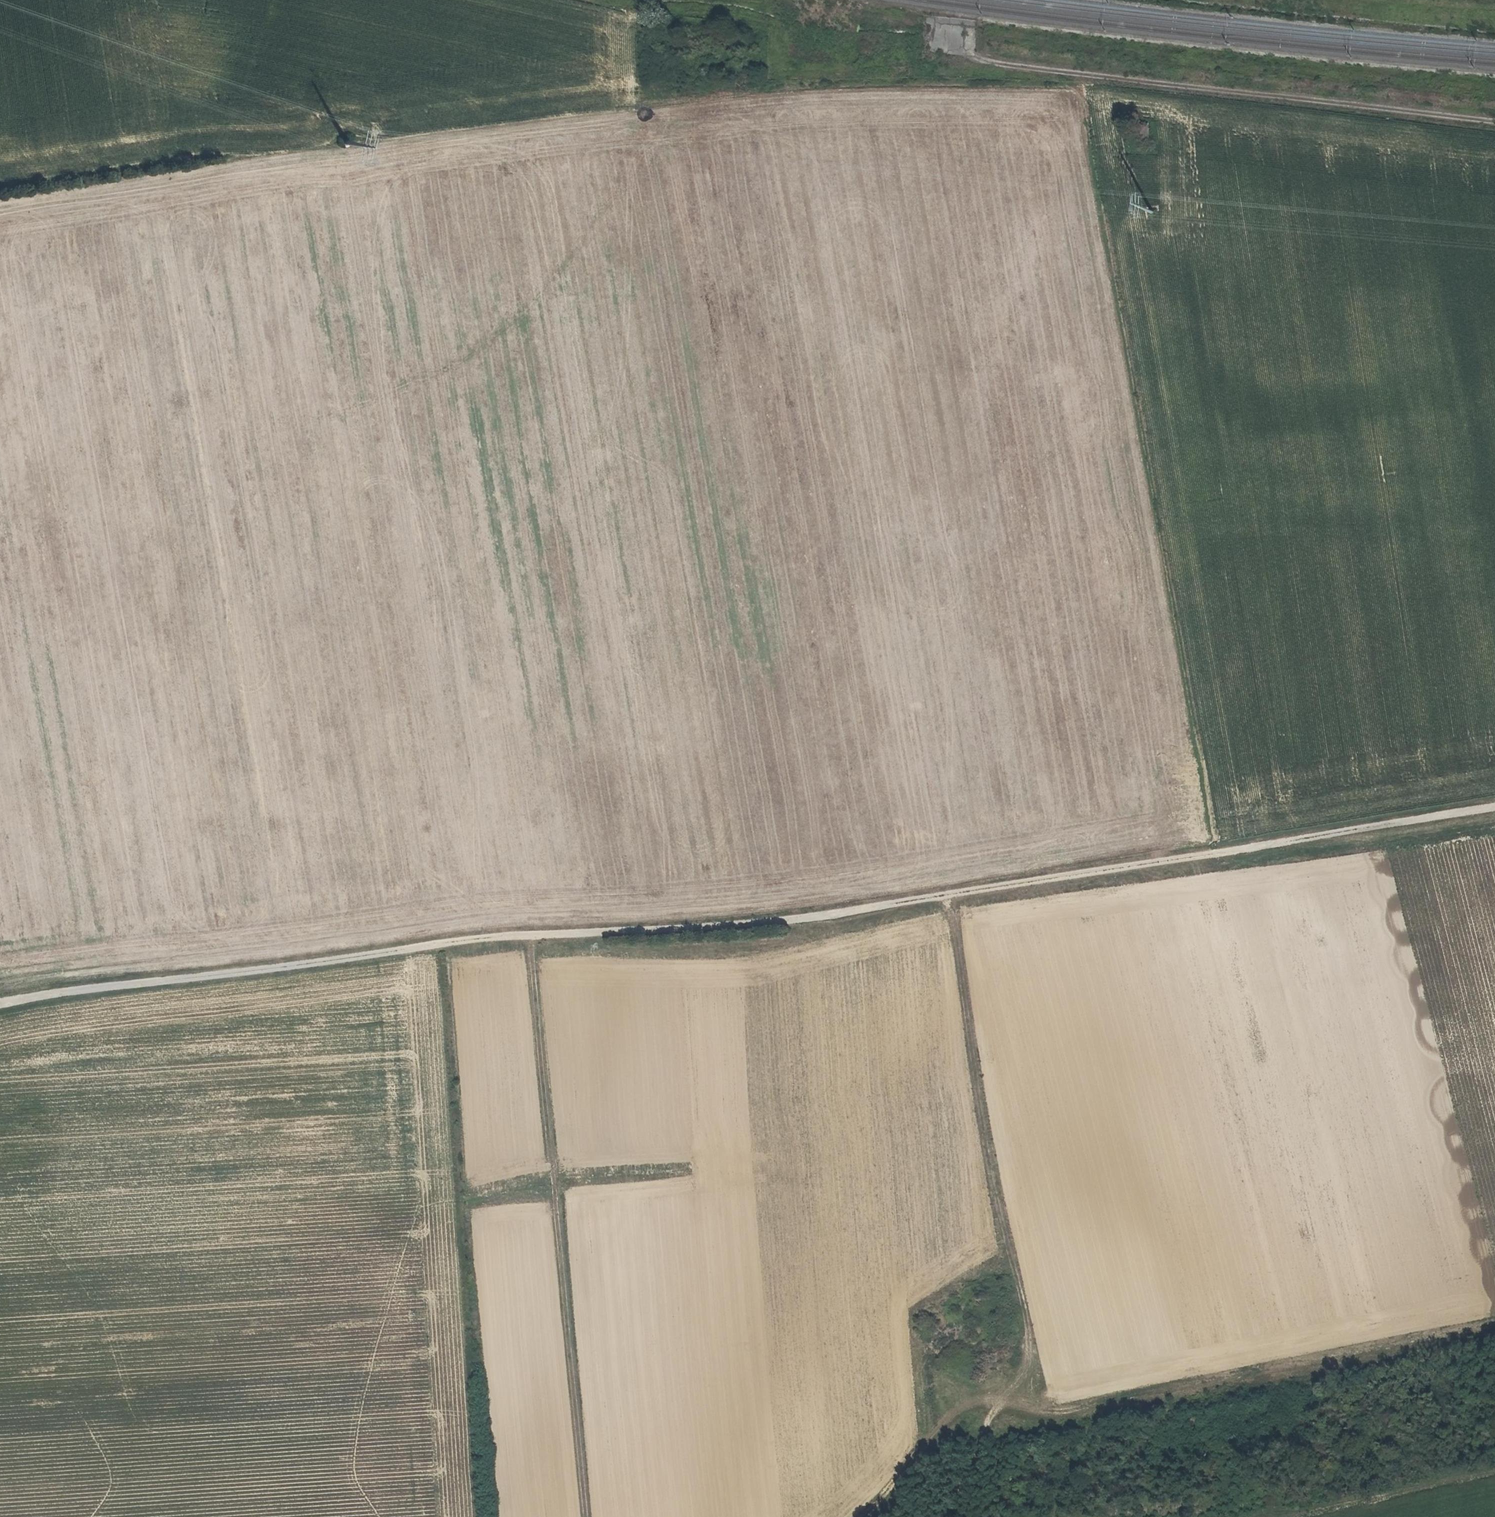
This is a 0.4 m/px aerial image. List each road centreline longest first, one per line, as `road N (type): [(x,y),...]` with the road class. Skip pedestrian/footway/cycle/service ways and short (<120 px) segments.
road 1 (track): [(0,1001),(494,935),(788,921),(1494,807)]
road 2 (track): [(972,1516),(961,1476),(1025,1367),(1028,1341),(984,1126),(952,897)]
road 3 (track): [(588,1516),(528,934)]
road 4 (track): [(995,1408),(980,1402),(953,1413),(873,1516)]

